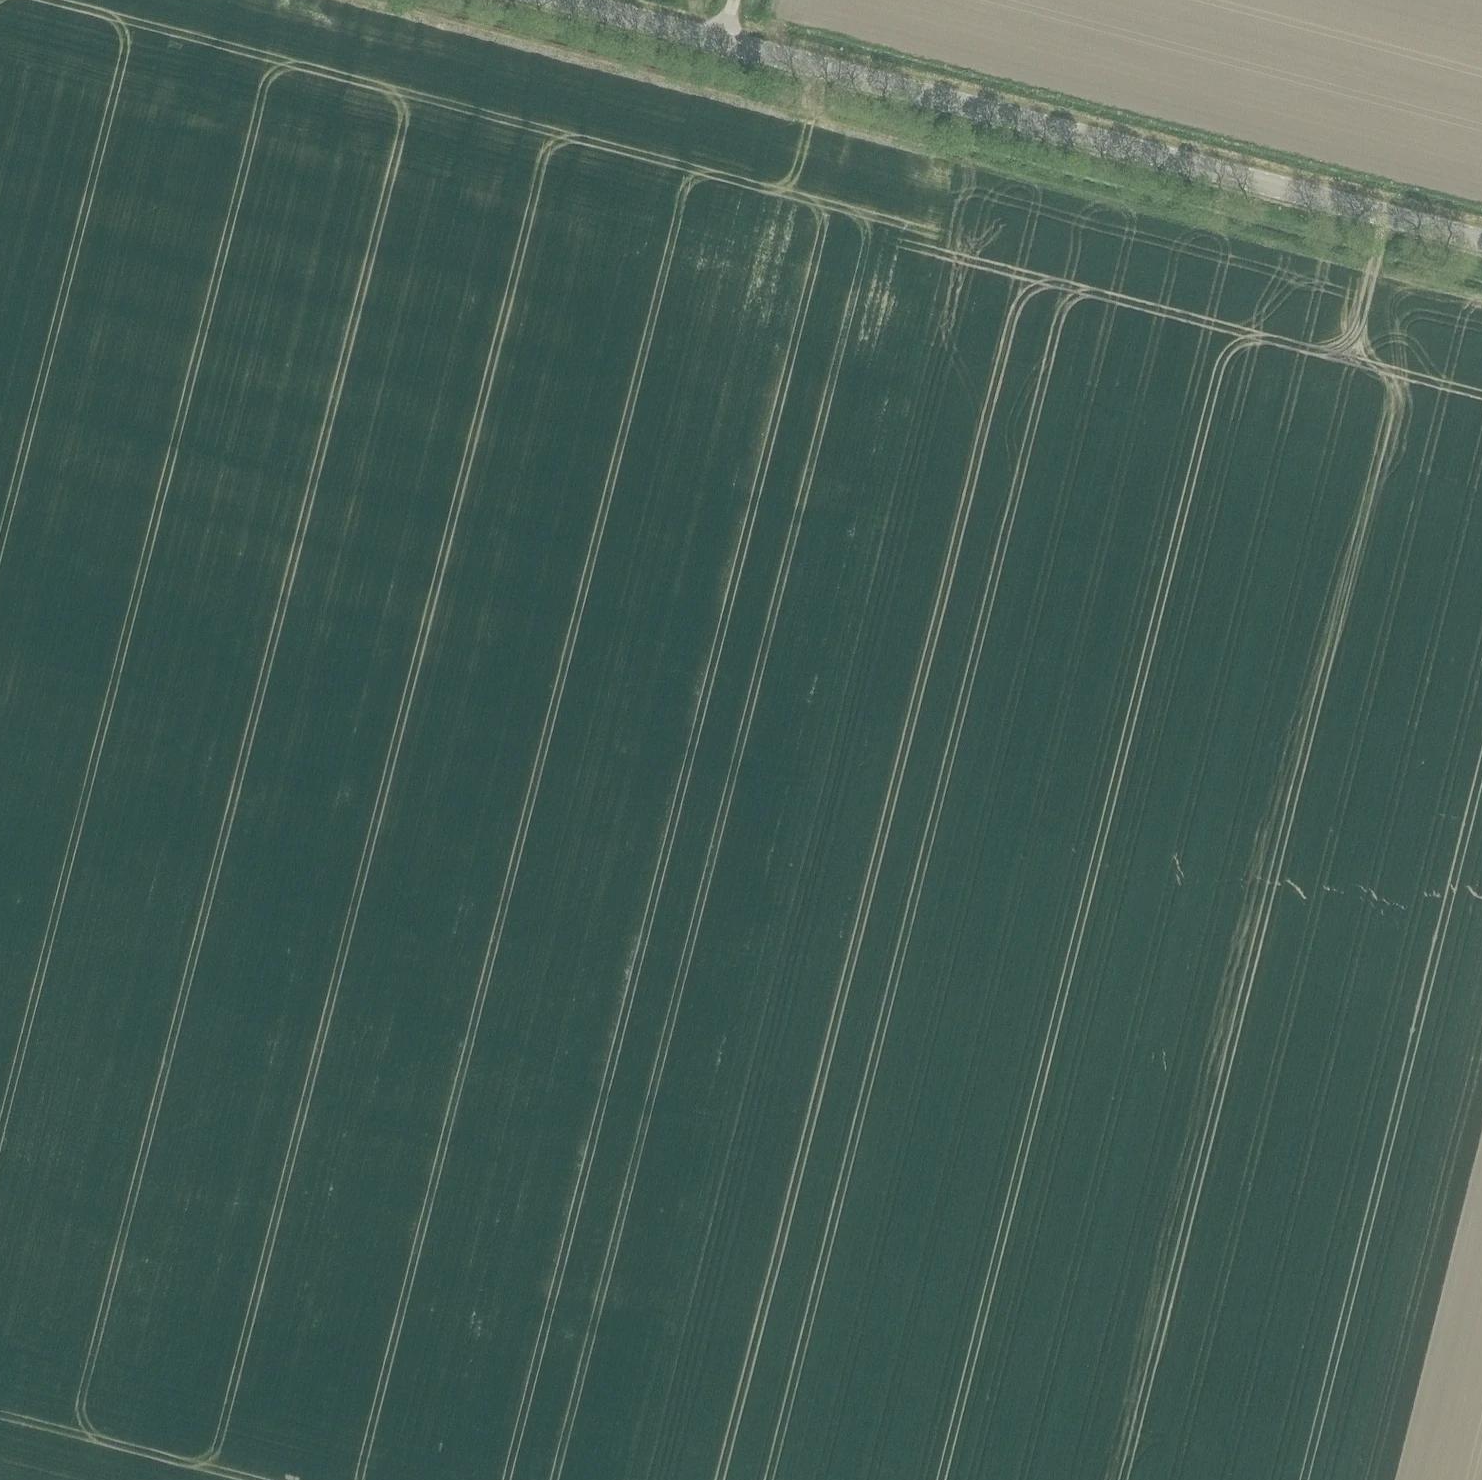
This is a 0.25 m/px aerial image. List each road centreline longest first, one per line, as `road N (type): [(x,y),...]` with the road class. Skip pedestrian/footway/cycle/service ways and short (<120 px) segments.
road 1 (tertiary): [(566,0),(1481,241)]

